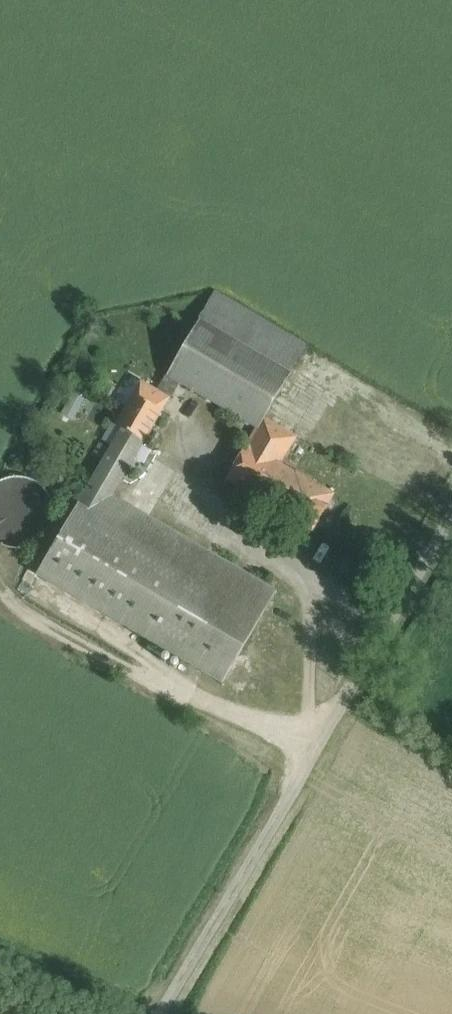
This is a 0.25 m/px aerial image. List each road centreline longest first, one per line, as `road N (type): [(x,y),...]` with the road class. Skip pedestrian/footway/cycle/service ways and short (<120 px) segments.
road 1 (unclassified): [(161,1013),(451,520)]

